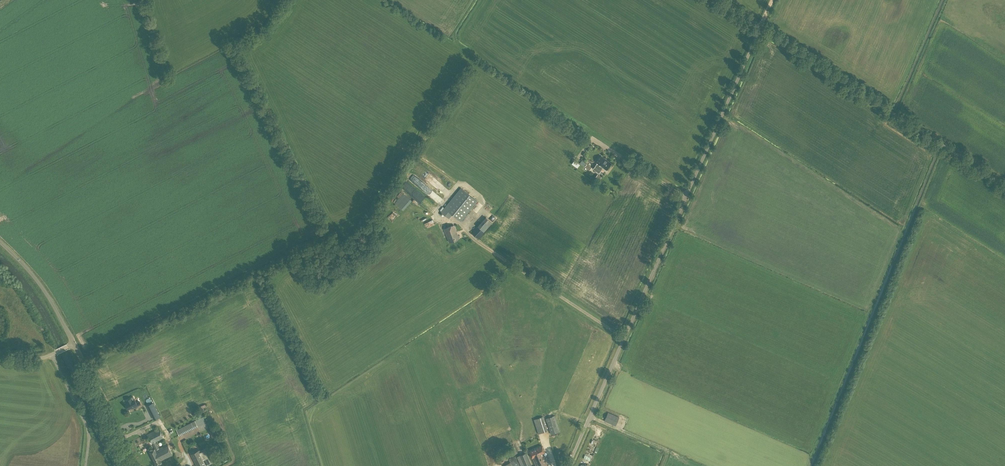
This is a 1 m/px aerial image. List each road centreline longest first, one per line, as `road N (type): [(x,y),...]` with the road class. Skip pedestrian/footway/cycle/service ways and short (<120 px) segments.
road 1 (unclassified): [(567,465),(684,195)]
road 2 (unclassified): [(1004,185),(762,27)]
road 3 (unclassified): [(684,195),(762,27)]
road 4 (unclassified): [(133,465),(73,344)]
road 5 (unclassified): [(73,344),(47,294),(0,244)]
road 6 (unclassified): [(85,465),(88,430),(52,354)]

